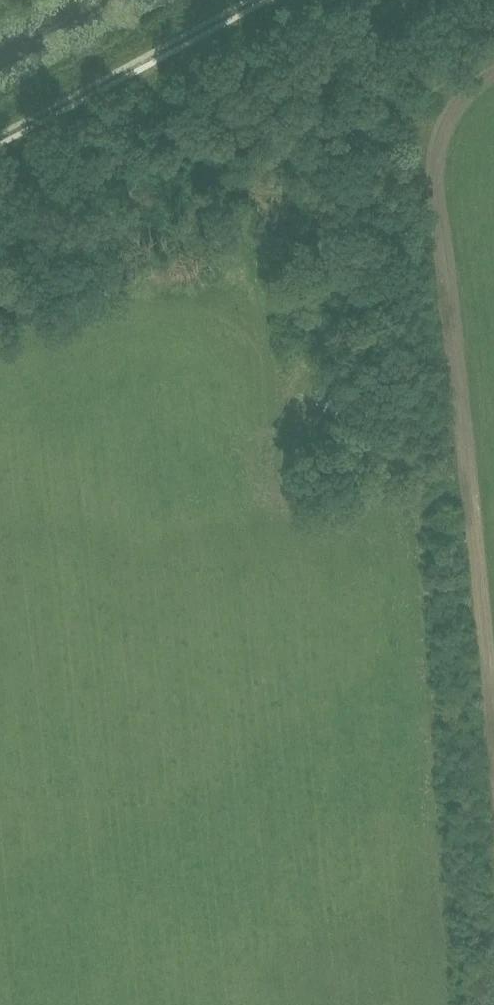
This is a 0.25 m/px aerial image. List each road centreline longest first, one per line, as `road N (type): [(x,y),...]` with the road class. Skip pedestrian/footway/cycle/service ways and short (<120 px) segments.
road 1 (track): [(280,0),(0,148)]

